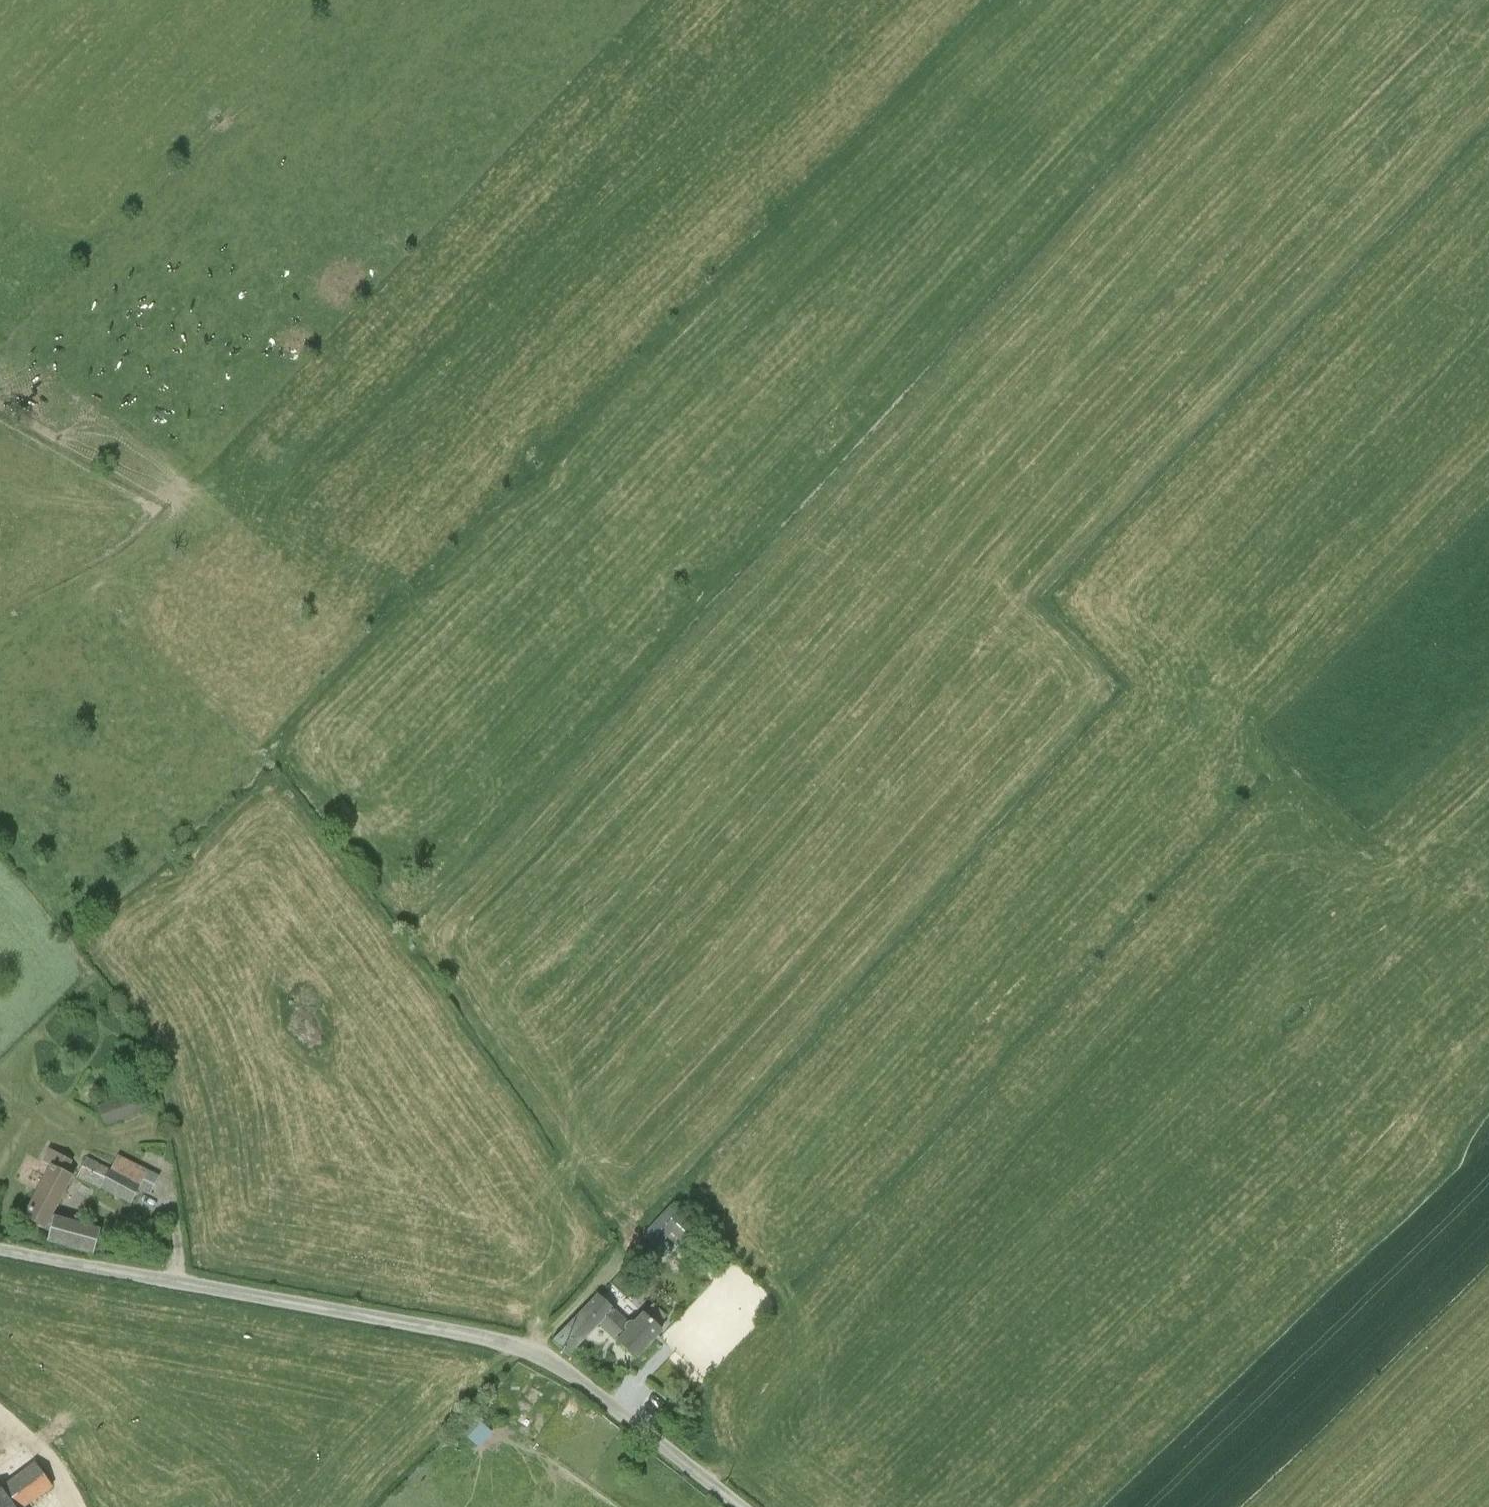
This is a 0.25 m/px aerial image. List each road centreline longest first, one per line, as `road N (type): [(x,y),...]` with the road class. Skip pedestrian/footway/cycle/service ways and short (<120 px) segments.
road 1 (unclassified): [(735,1506),(577,1382),(515,1350),(0,1251)]

